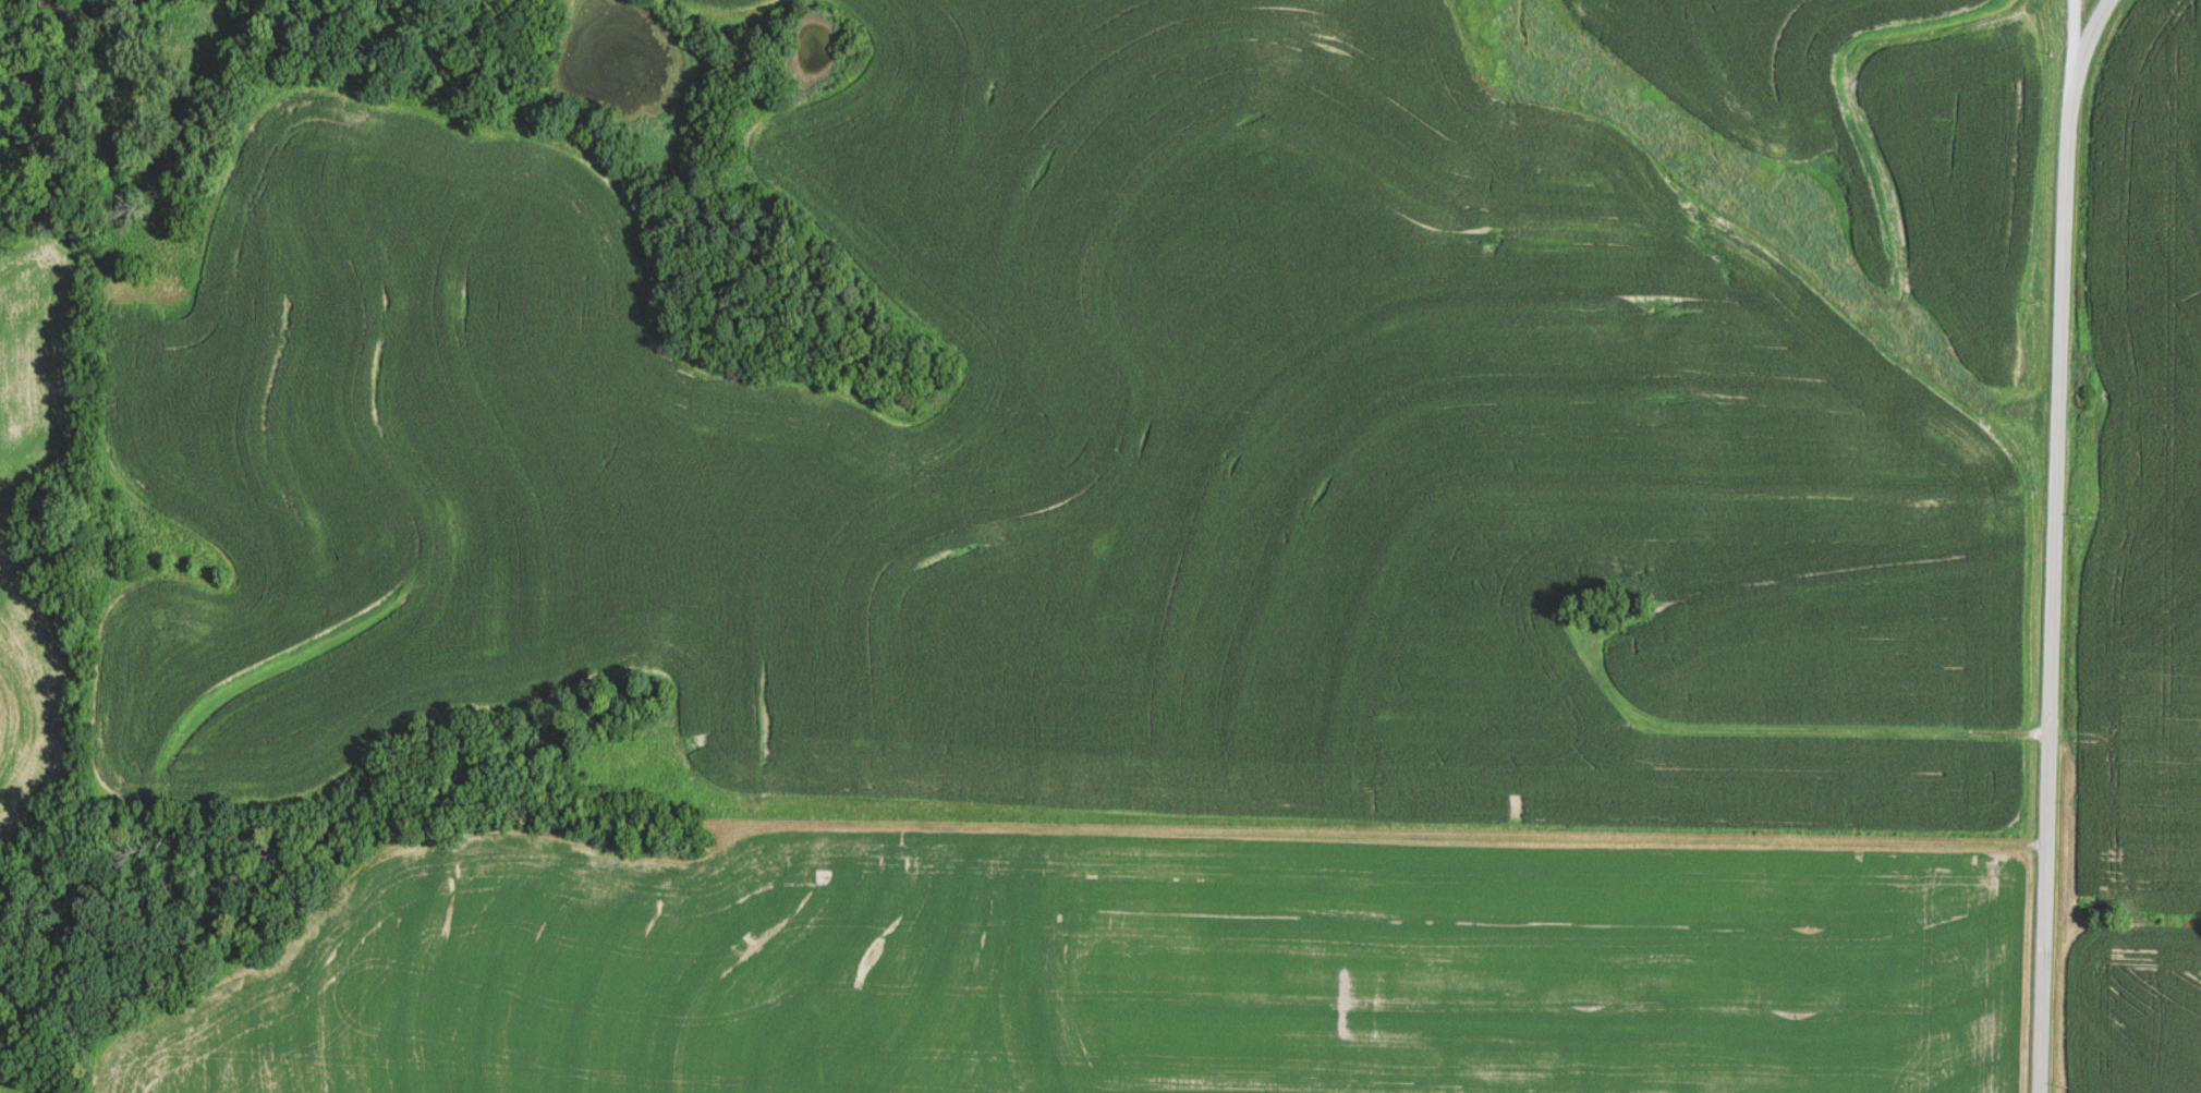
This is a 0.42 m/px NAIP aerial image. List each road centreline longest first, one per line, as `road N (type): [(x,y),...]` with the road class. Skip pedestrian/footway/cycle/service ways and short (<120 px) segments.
road 1 (tertiary): [(2105,0),(2068,90),(2062,173),(2037,1092)]

